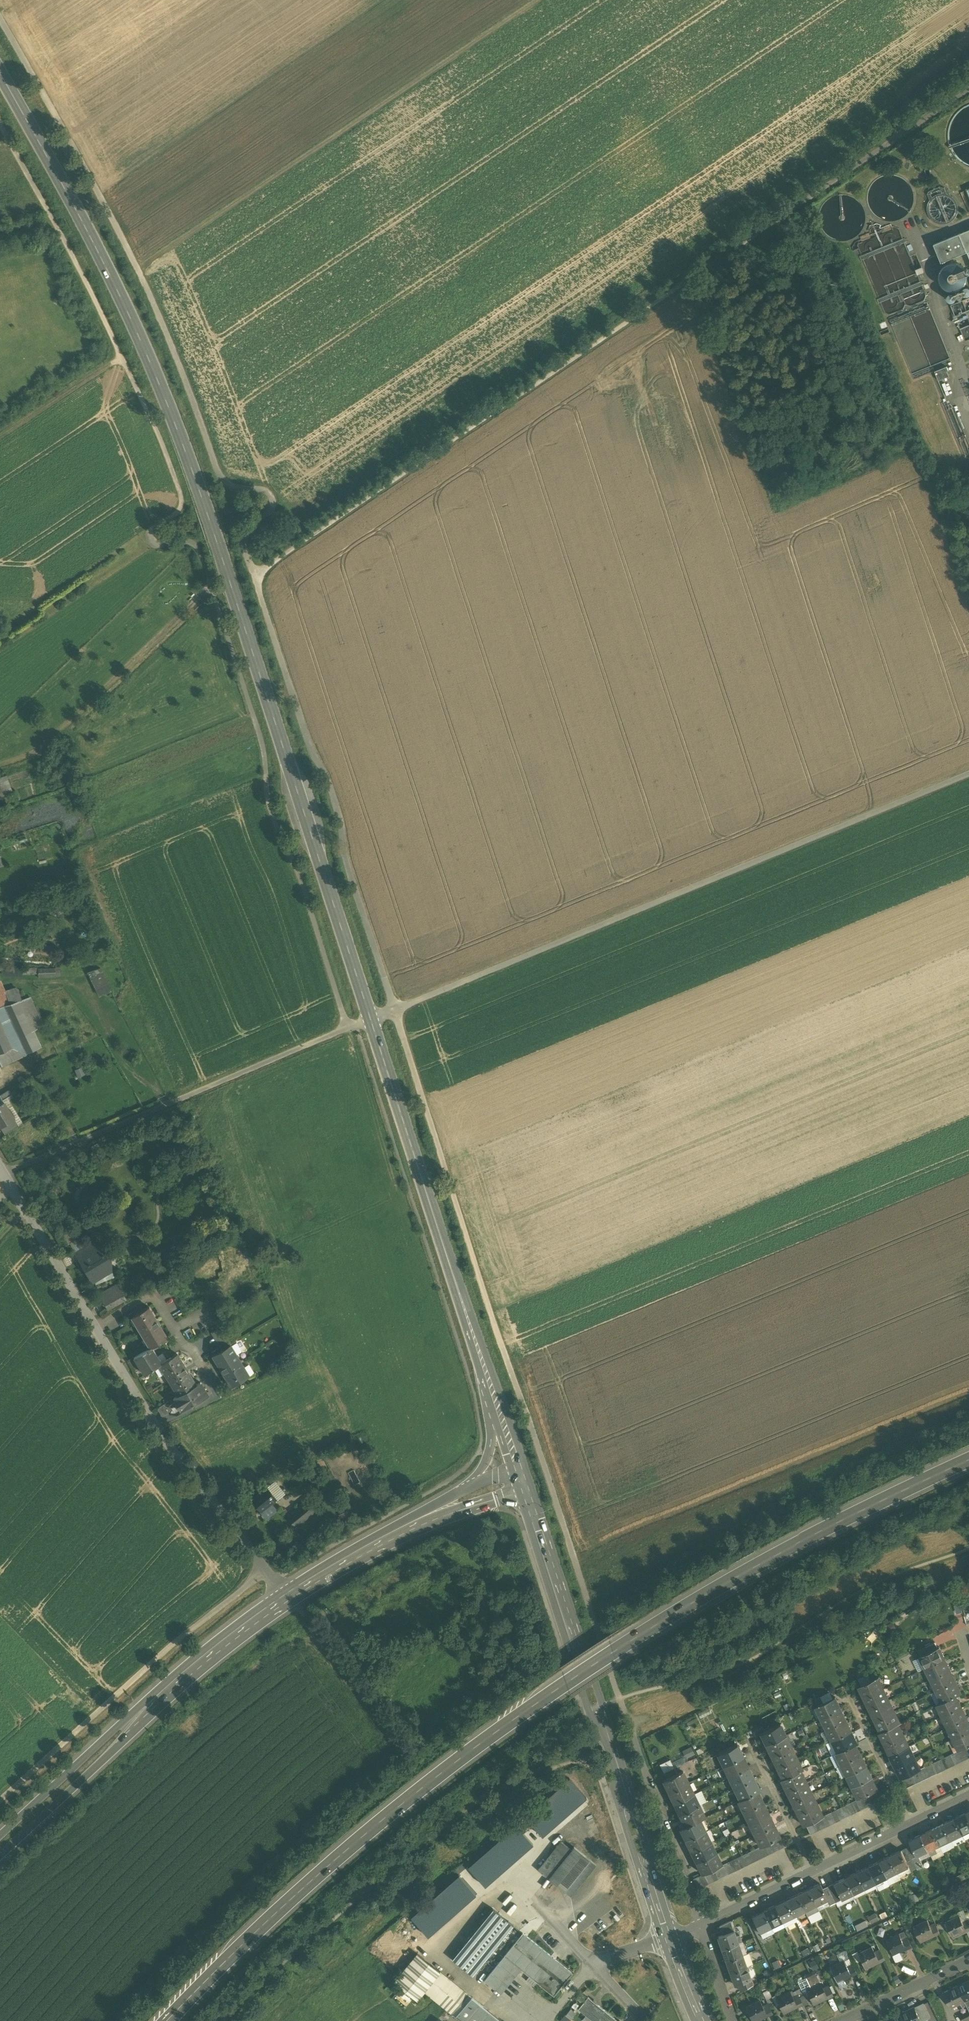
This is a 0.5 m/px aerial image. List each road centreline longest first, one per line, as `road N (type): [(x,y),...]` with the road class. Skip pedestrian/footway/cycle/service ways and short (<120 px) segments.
road 1 (secondary): [(0,73),(135,329),(201,488),(498,1404)]
road 2 (track): [(395,1011),(346,865),(331,787),(246,544),(274,500),(222,478),(126,245),(0,16)]
road 3 (track): [(0,124),(51,211),(168,460),(181,504),(151,537),(199,549),(265,754),(276,827),(348,1027)]
road 4 (primary): [(166,2020),(332,1859),(512,1715),(763,1556),(968,1458)]
road 5 (track): [(254,576),(968,91)]
road 6 (track): [(620,1698),(395,1011)]
road 7 (track): [(395,1011),(968,774)]
road 8 (track): [(539,0),(137,270)]
road 9 (secondary): [(526,1488),(667,1936)]
road 10 (track): [(4,1175),(395,1011)]
road 11 (secondary): [(286,1597),(0,1849)]
road 12 (residential): [(98,1329),(162,1434),(286,1597)]
road 13 (residential): [(699,1924),(968,1795)]
road 14 (residential): [(620,1698),(699,1924)]
road 15 (track): [(293,1593),(410,1753)]
road 16 (residential): [(0,1168),(98,1329)]
road 17 (residential): [(524,1889),(592,1968),(667,1936)]
road 18 (secondary): [(433,1514),(286,1597)]
road 19 (unclassified): [(921,246),(968,406)]
road 20 (track): [(0,438),(121,357)]
road 21 (residential): [(842,2020),(968,1961)]
road 22 (track): [(274,500),(151,537)]

